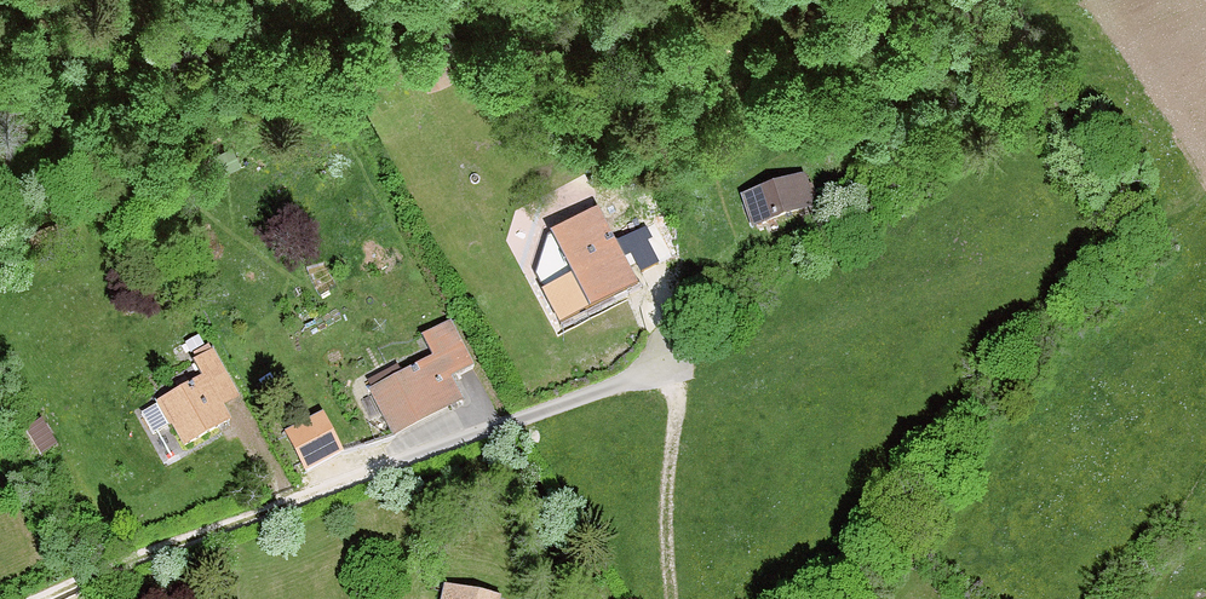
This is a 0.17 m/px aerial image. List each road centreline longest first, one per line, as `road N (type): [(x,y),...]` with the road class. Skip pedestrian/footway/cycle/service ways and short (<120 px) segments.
road 1 (track): [(673,365),(689,248),(675,158),(628,80),(596,57),(462,36),(190,45),(163,36),(147,19),(146,0)]
road 2 (residential): [(39,598),(673,365)]
road 3 (track): [(673,365),(680,377),(666,488),(674,598)]

